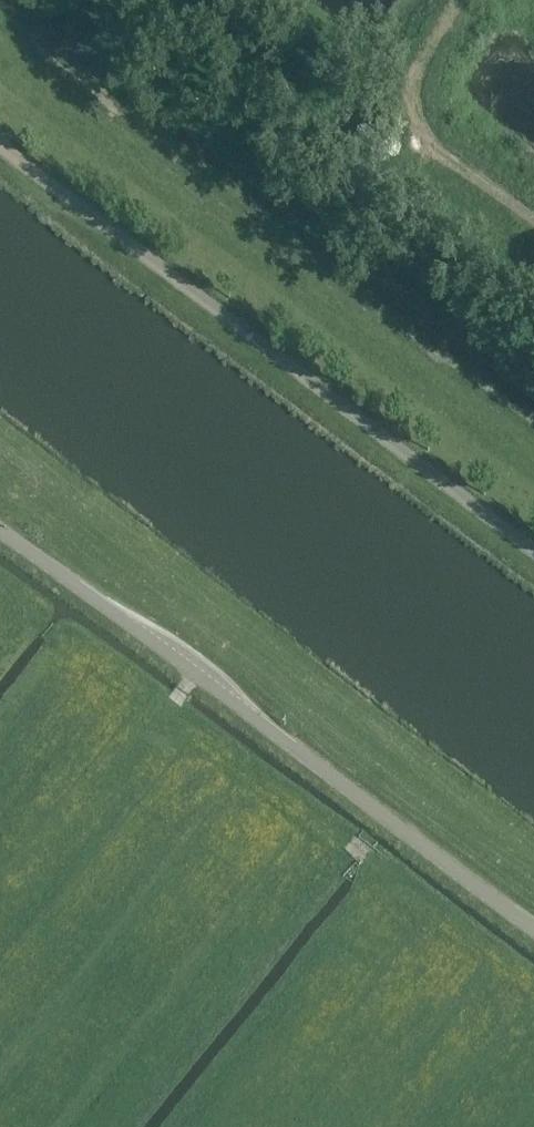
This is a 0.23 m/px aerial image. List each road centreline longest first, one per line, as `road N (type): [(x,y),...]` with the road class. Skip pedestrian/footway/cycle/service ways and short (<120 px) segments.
road 1 (unclassified): [(533,553),(0,145)]
road 2 (tertiary): [(533,929),(0,530)]

